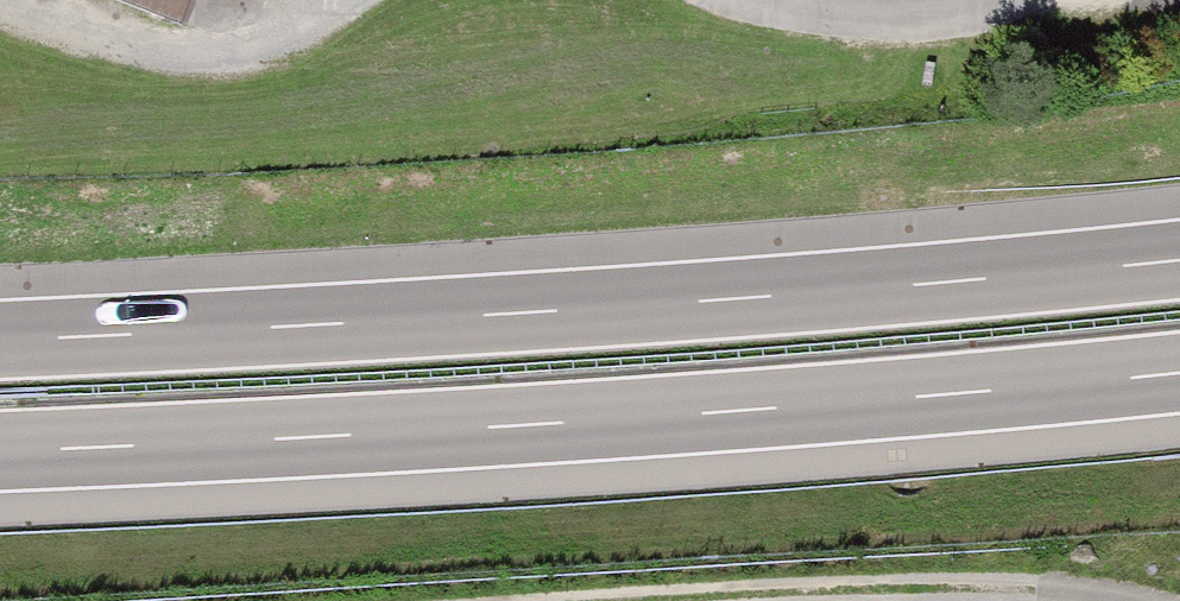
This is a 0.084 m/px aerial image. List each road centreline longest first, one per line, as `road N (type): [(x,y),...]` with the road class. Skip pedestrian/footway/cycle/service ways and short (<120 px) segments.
road 1 (motorway): [(1179,259),(507,314),(0,339)]
road 2 (motorway): [(0,451),(535,423),(1179,372)]
road 3 (track): [(651,600),(1036,584),(1140,600)]

